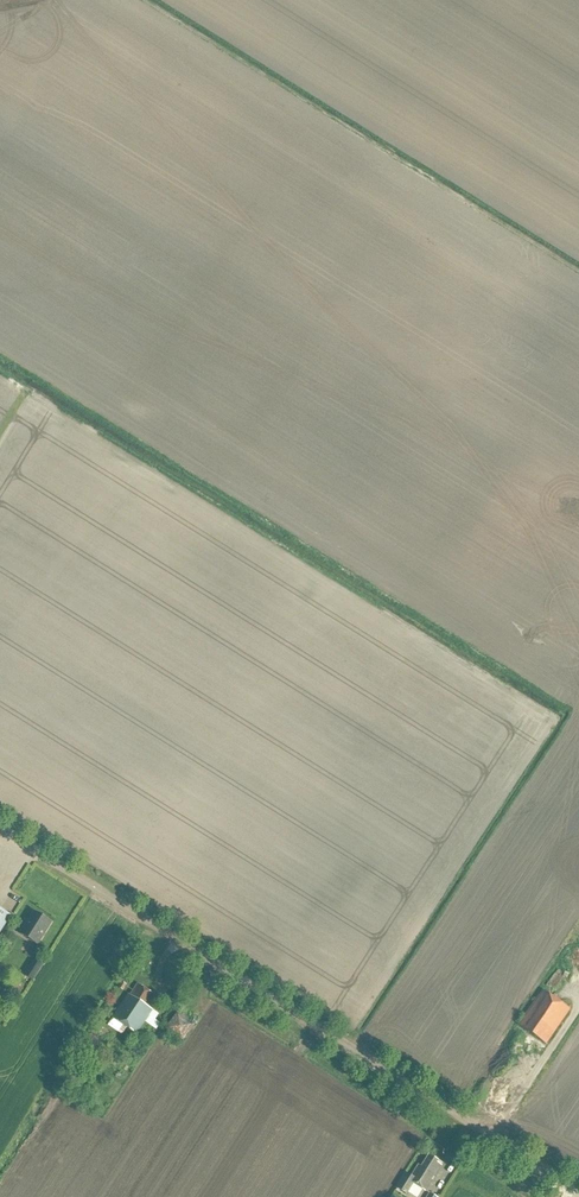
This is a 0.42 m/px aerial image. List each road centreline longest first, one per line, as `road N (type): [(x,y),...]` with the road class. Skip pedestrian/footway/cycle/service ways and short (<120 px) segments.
road 1 (unclassified): [(578,1191),(0,829)]

